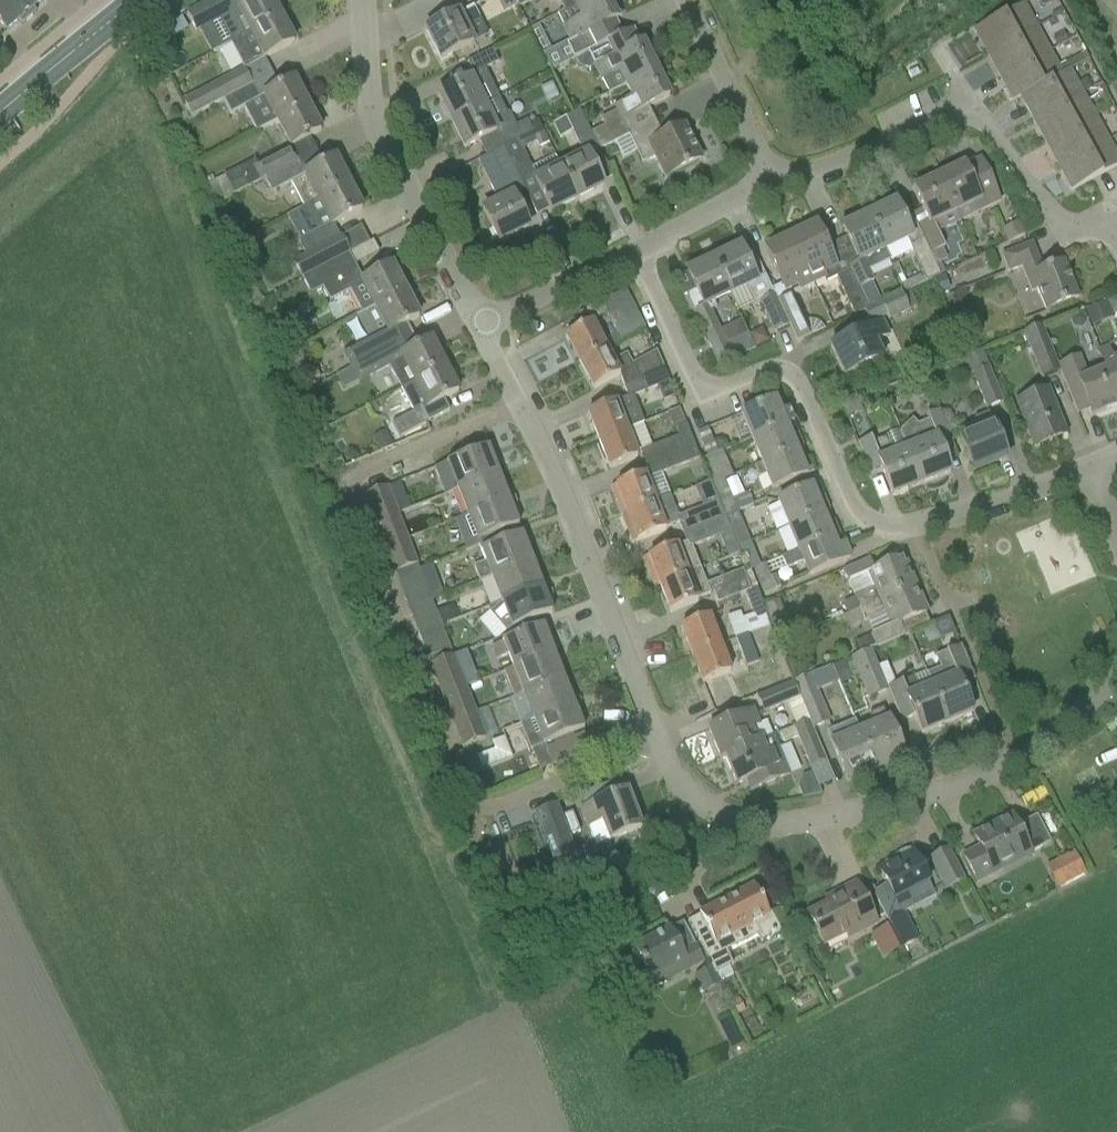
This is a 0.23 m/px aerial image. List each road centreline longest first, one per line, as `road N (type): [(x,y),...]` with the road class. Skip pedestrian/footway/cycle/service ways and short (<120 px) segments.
road 1 (residential): [(737,826),(704,812),(679,786),(520,405),(479,328)]
road 2 (residential): [(916,527),(863,520),(847,503),(798,389),(783,374),(766,372),(717,391),(695,383),(632,254)]
road 3 (residential): [(737,826),(815,822),(969,785),(1052,737),(1116,671)]
road 4 (residential): [(773,185),(960,113),(990,131),(1059,227),(1102,226)]
road 5 (residential): [(479,328),(367,115),(360,0)]
road 6 (residential): [(773,185),(684,0)]
road 7 (primary): [(0,117),(139,0)]
road 8 (residential): [(1084,469),(988,510),(916,527)]
road 9 (residential): [(479,328),(632,254)]
road 10 (residential): [(632,254),(773,185)]
road 11 (residential): [(651,919),(737,826)]

